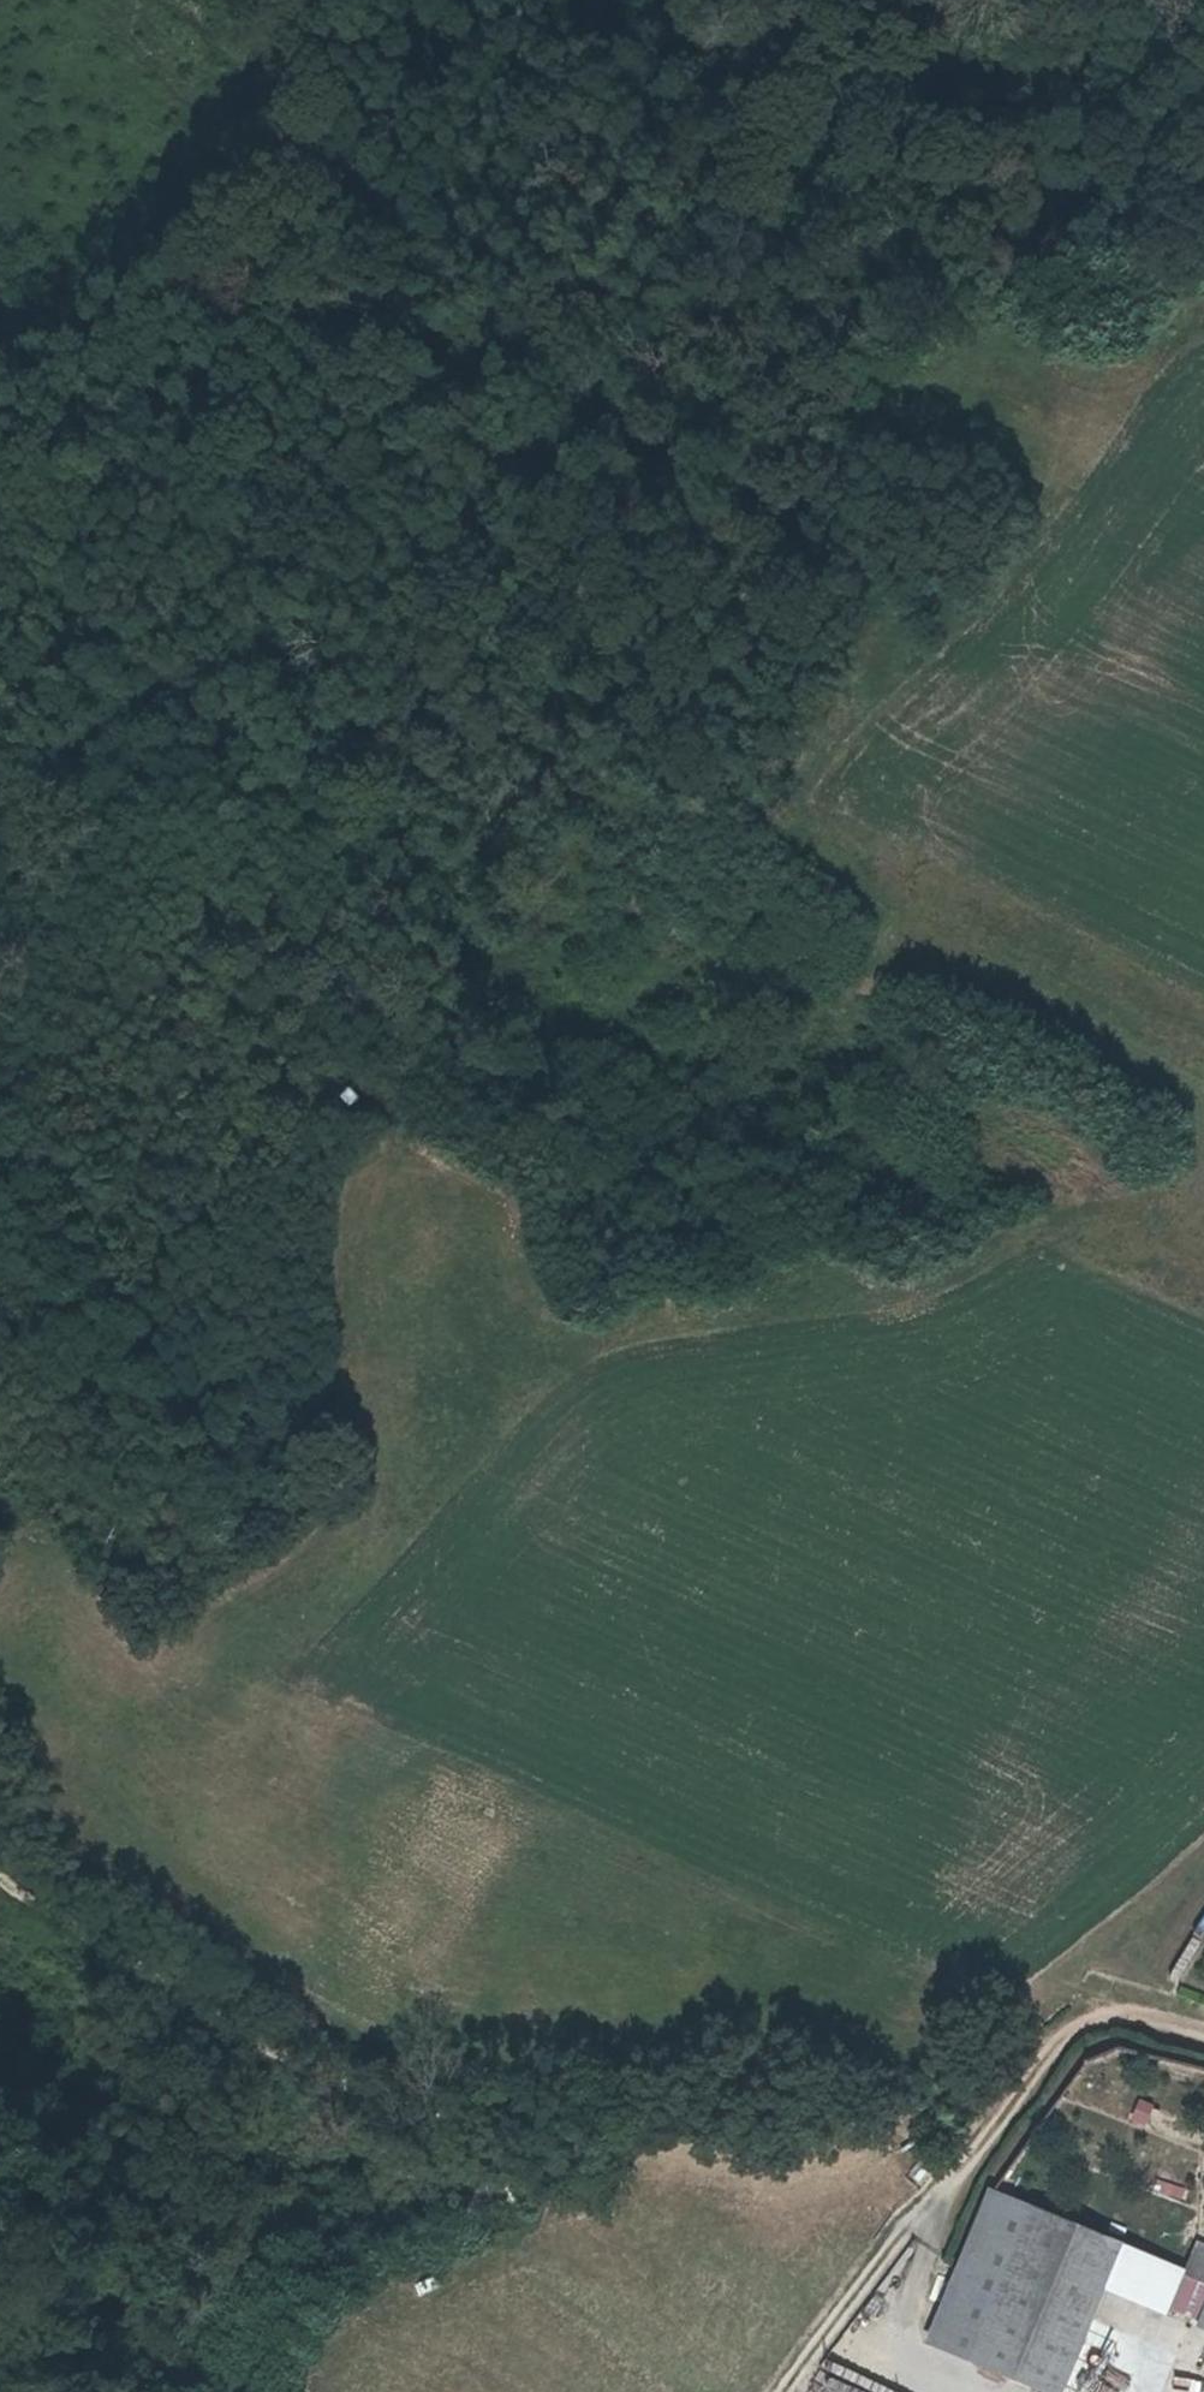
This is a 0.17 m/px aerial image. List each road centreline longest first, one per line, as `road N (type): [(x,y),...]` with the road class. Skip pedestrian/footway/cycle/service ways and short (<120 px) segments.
road 1 (track): [(0,1860),(405,2117),(811,2083),(1077,2025)]
road 2 (unclassified): [(927,2215),(1035,2059),(1097,2008),(1203,2034)]

